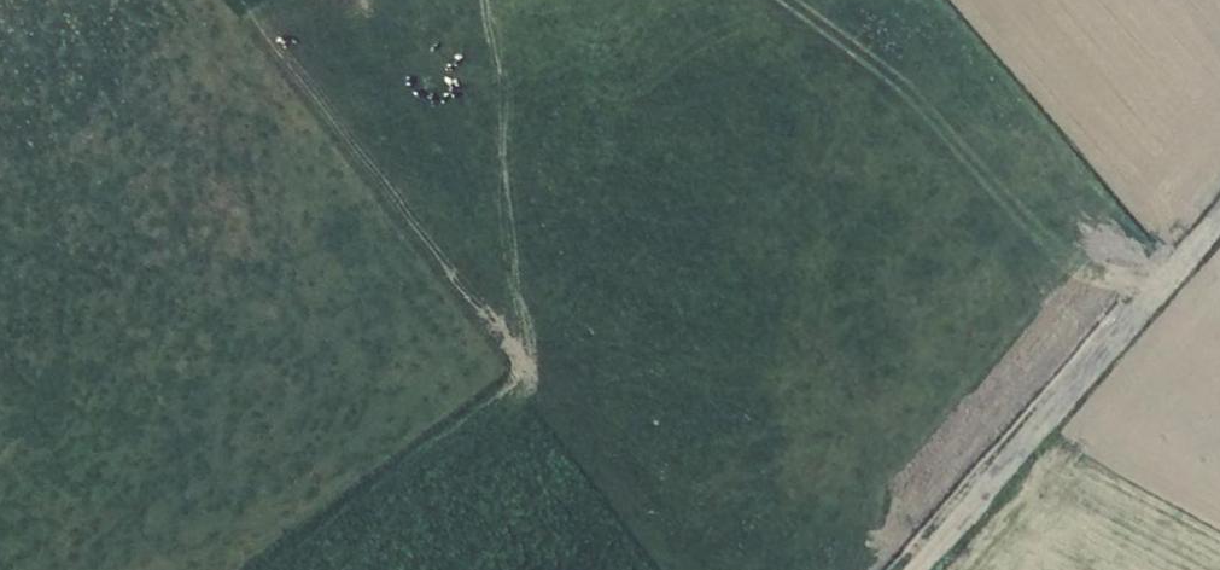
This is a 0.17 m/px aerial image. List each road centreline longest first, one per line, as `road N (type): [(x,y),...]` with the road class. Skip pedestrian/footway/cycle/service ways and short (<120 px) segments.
road 1 (track): [(925,569),(1219,217)]

